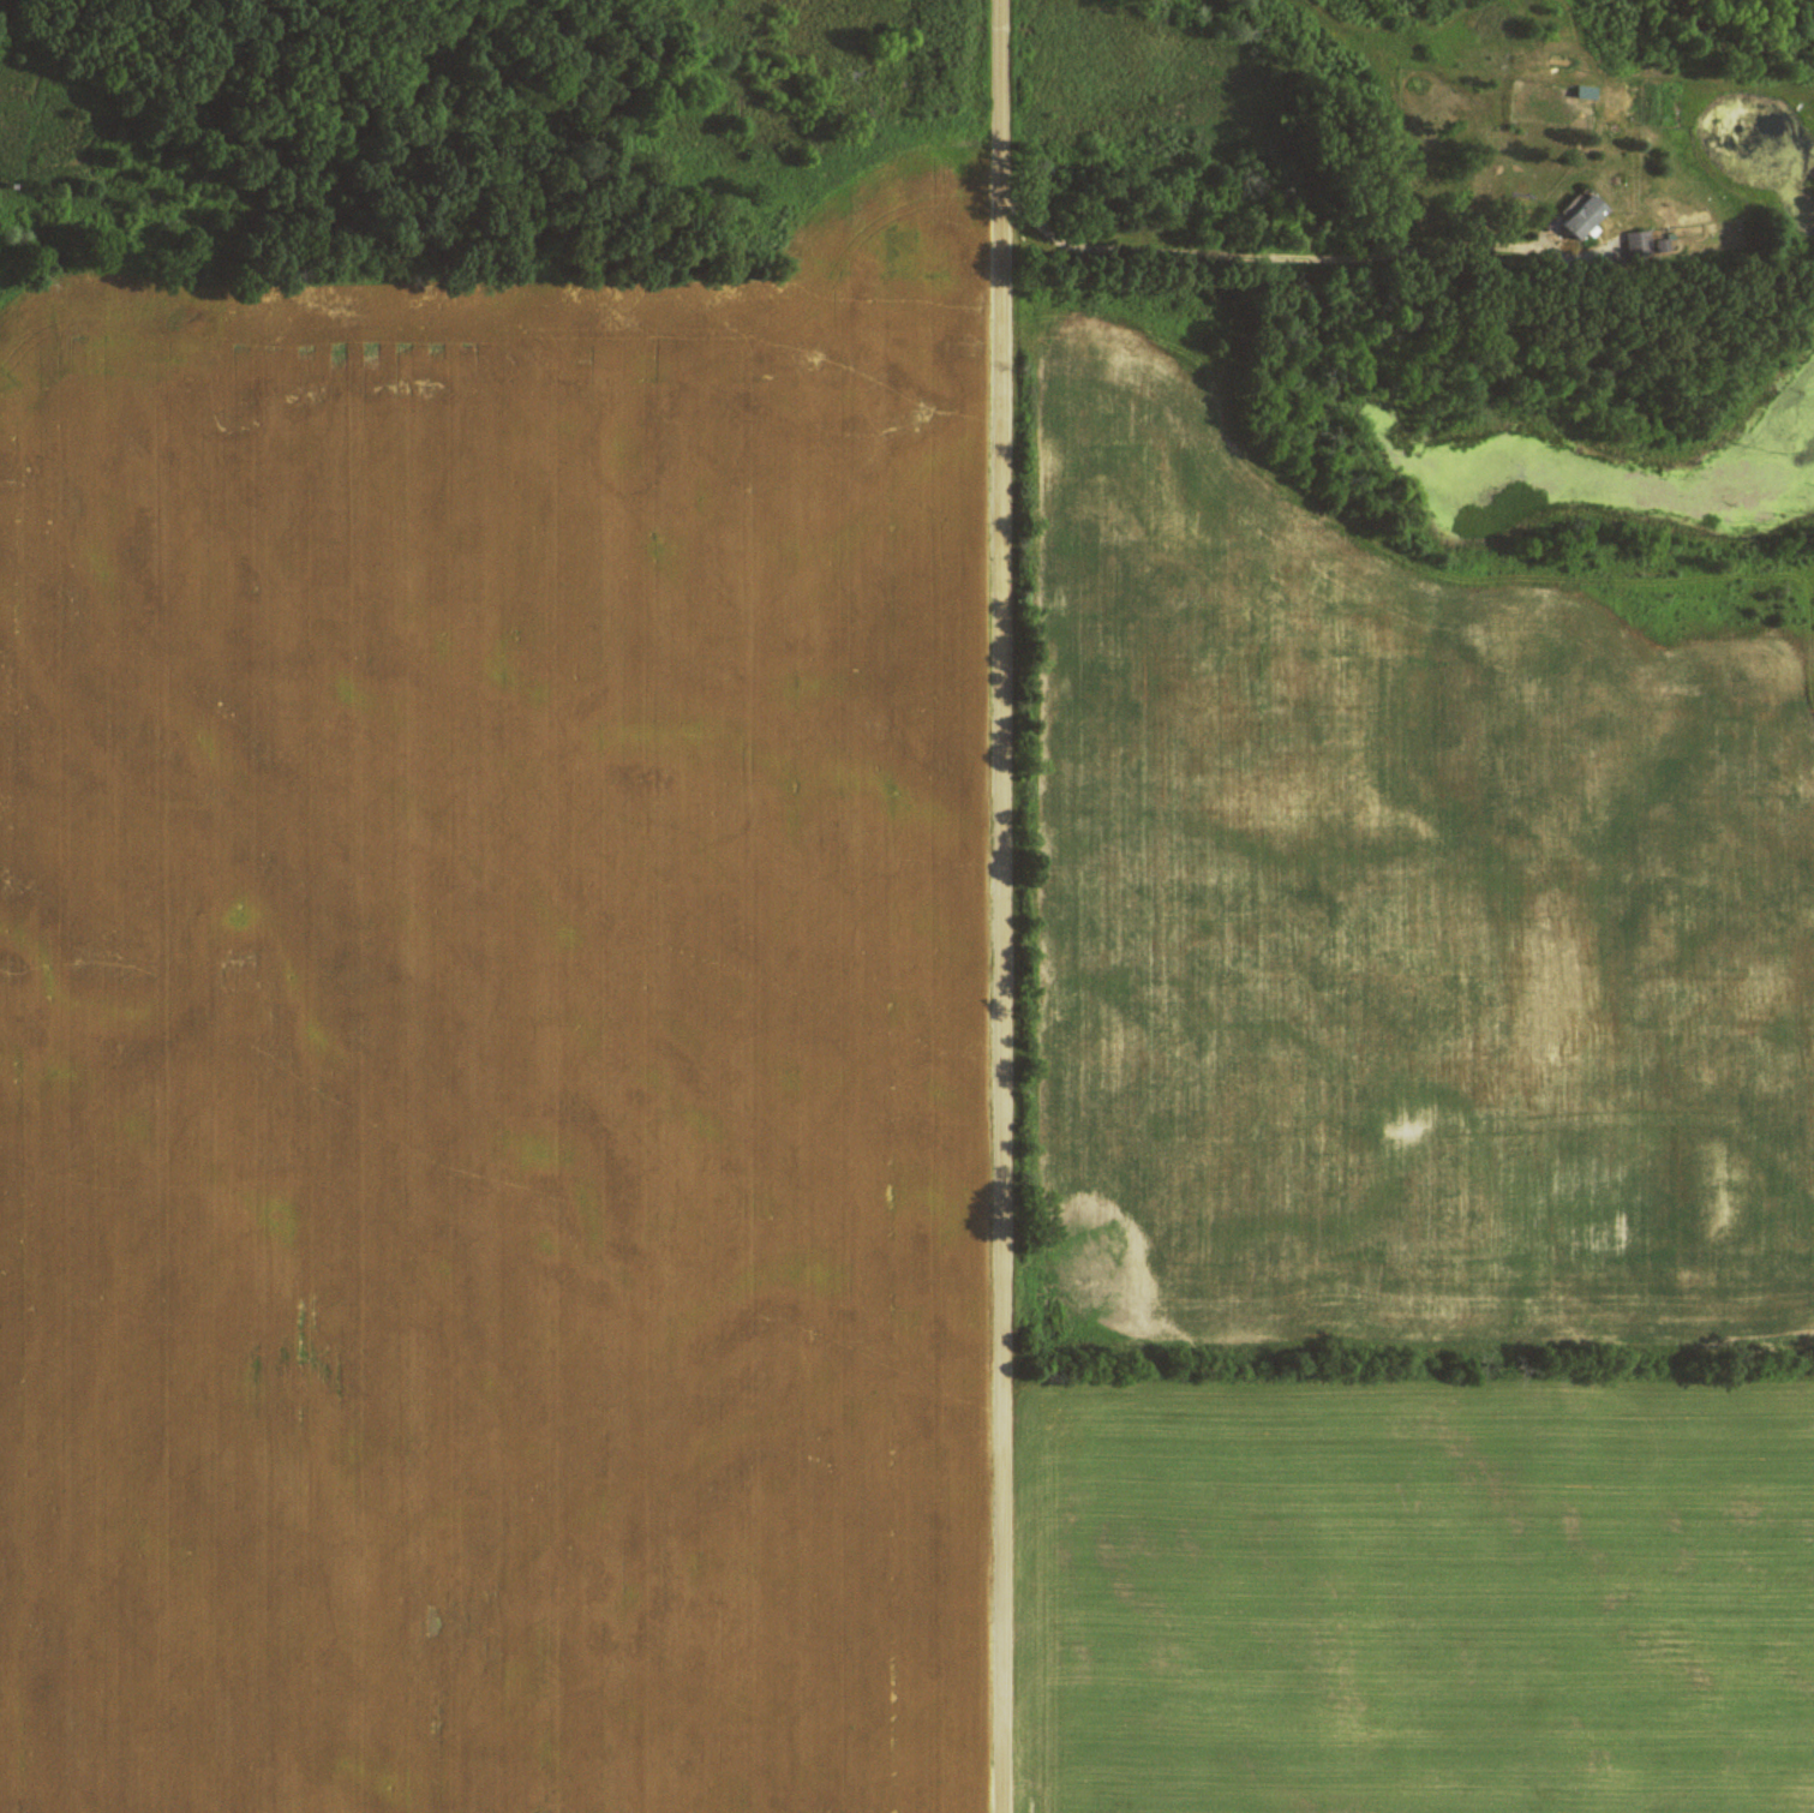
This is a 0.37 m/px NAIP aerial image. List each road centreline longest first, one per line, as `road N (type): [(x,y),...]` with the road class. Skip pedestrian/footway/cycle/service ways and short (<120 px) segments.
road 1 (residential): [(1003,1812),(1006,0)]

